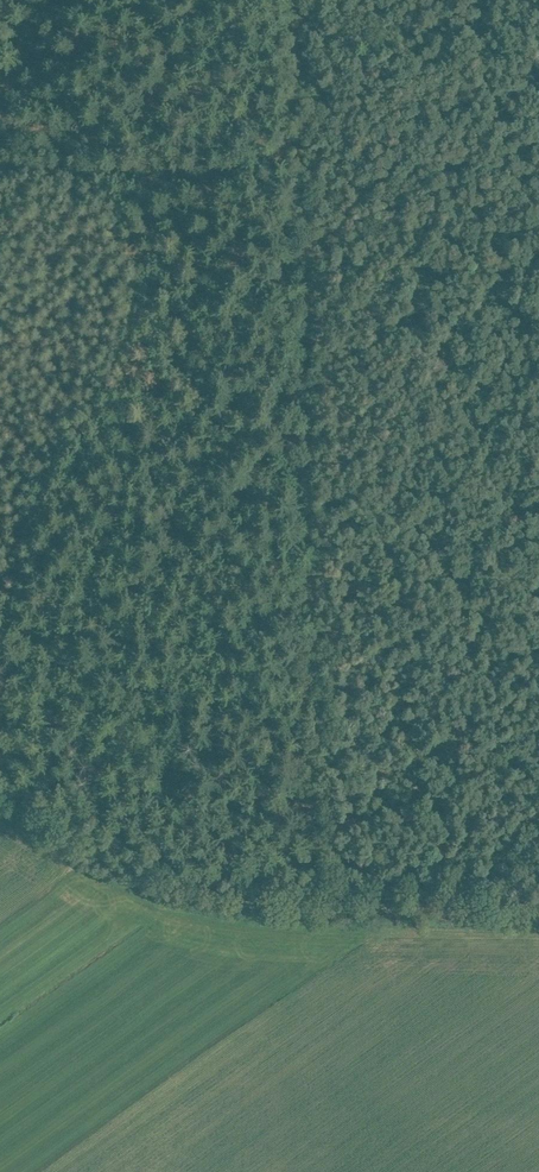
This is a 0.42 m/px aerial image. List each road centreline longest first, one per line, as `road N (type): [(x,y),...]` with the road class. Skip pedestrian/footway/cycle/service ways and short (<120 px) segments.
road 1 (track): [(538,900),(294,902),(97,862),(0,792)]

